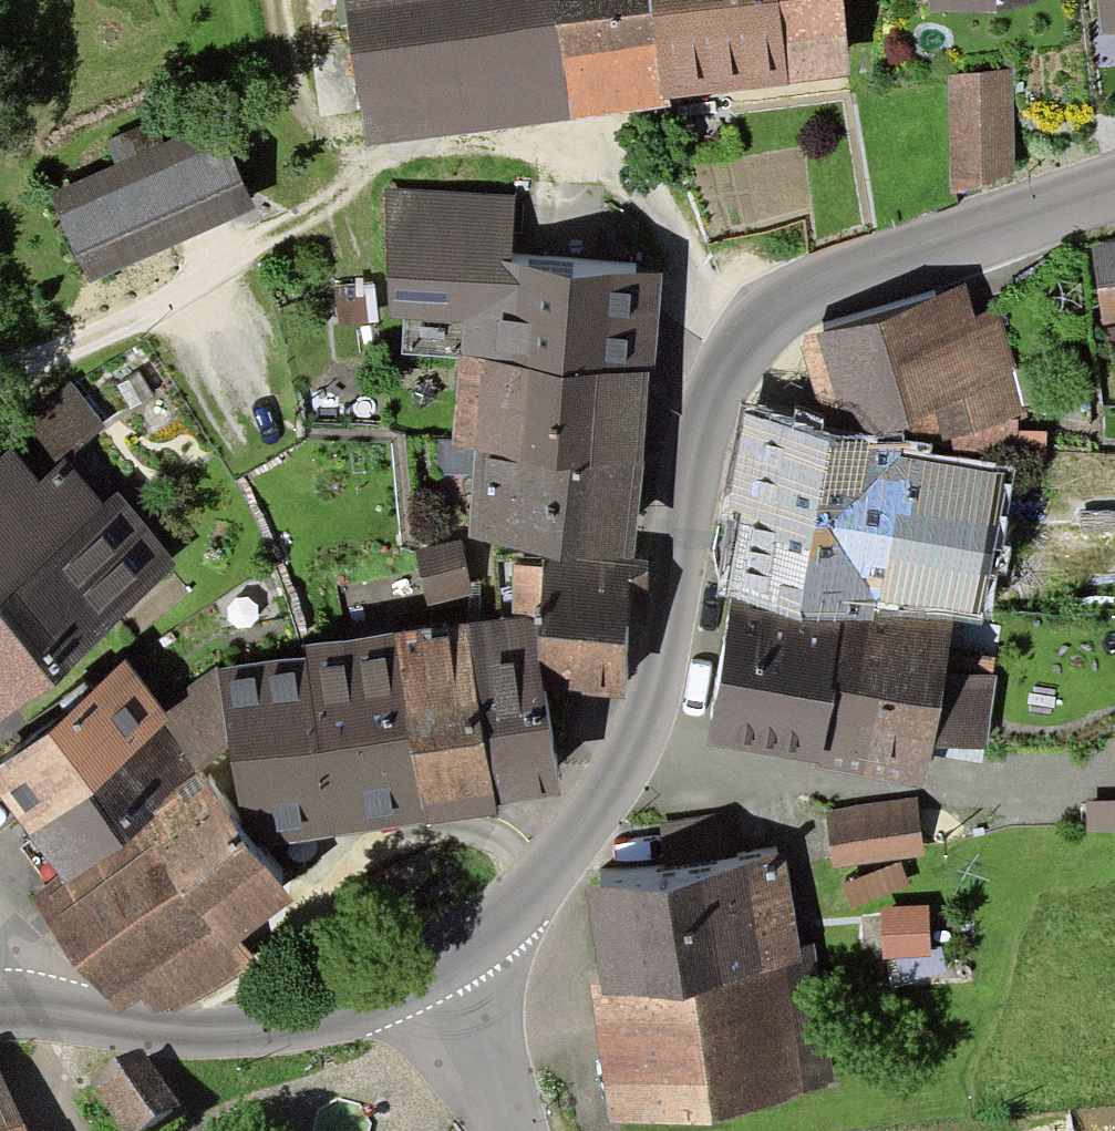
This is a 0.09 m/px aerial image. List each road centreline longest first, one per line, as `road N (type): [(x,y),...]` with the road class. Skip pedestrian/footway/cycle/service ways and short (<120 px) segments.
road 1 (secondary): [(1114,183),(837,282),(780,312),(743,344),(696,446),(650,687),(619,765),(572,837),(492,928),(434,972)]
road 2 (track): [(743,344),(638,217),(568,167),(486,146),(334,166),(290,77),(277,0)]
road 3 (secondary): [(434,972),(315,1021),(224,1034),(0,1005)]
road 4 (track): [(0,365),(143,312),(334,166)]
road 5 (unclassified): [(513,1130),(434,972)]

